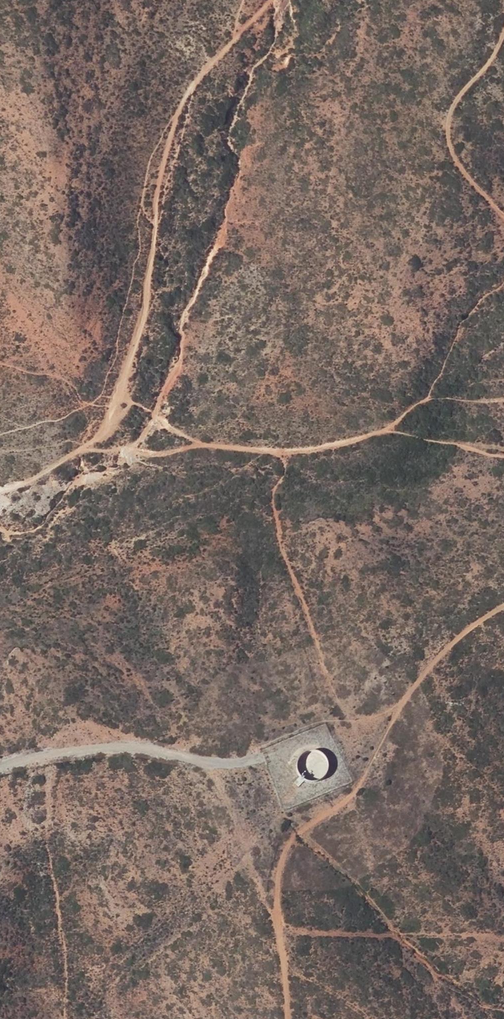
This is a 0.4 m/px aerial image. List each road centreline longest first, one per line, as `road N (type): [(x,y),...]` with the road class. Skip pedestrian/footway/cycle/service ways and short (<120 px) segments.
road 1 (track): [(266,0),(179,108),(154,192),(155,248),(124,412),(92,443),(0,492)]
road 2 (track): [(280,450),(285,465),(269,500),(282,552),(354,717),(378,721),(399,711),(473,633),(503,613)]
road 3 (track): [(218,761),(279,921),(287,1018)]
road 4 (track): [(399,711),(354,793),(285,853),(279,921)]

